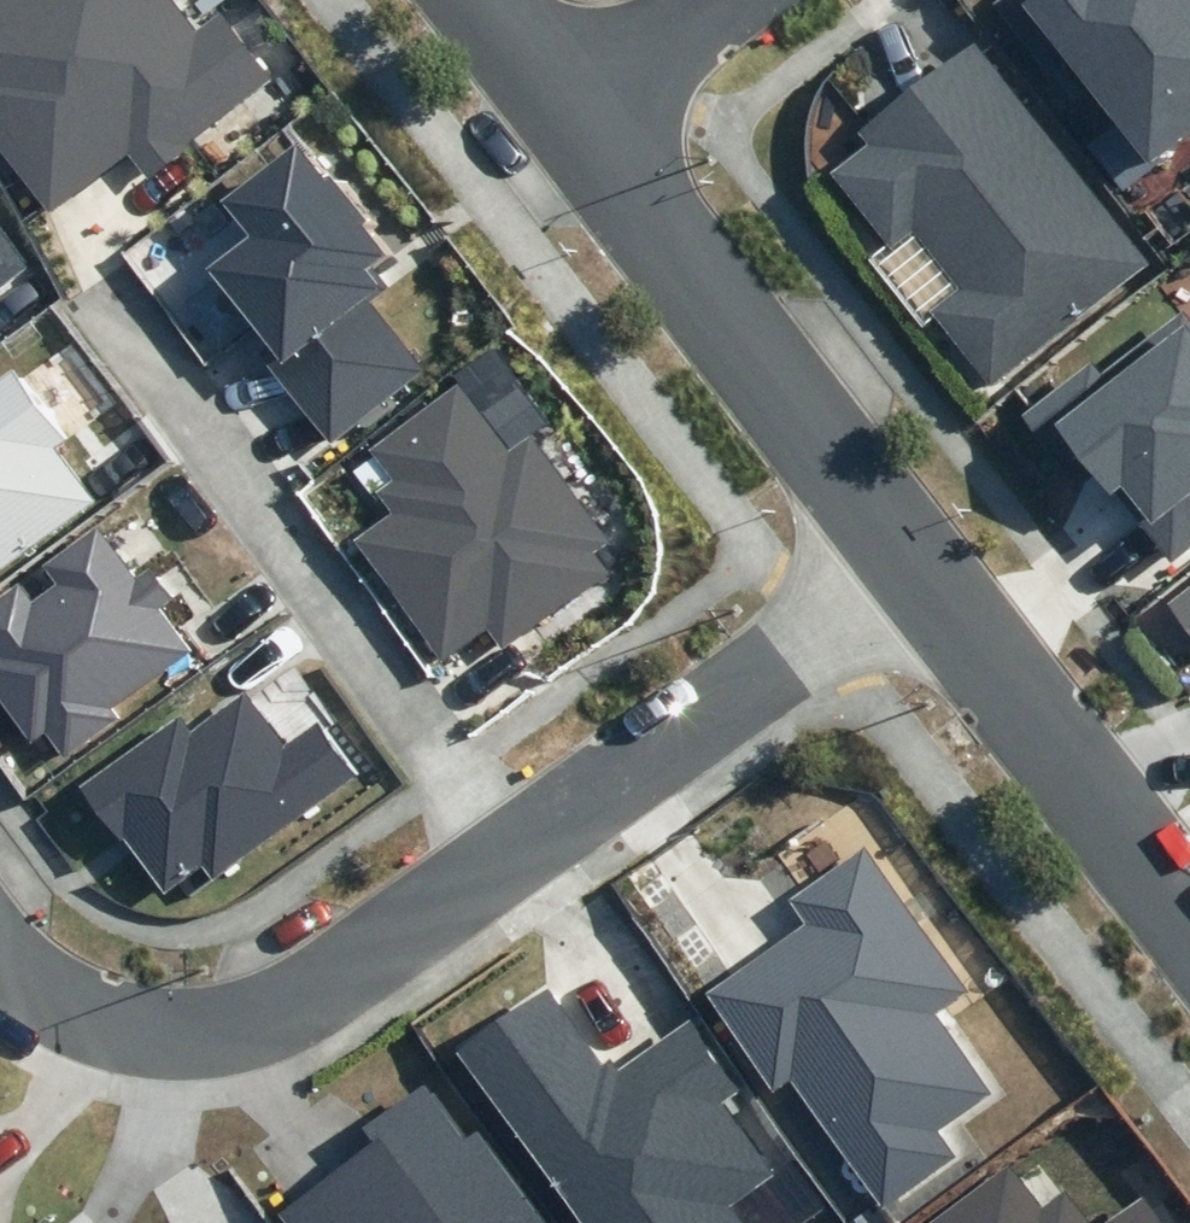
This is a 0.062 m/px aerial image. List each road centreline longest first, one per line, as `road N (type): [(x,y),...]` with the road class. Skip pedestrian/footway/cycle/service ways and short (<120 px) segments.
road 1 (residential): [(526,852),(114,309)]
road 2 (residential): [(0,949),(70,1008),(177,1040),(287,1016),(526,852)]
road 3 (residential): [(913,551),(562,111)]
road 4 (residential): [(526,852),(913,551)]
road 5 (residential): [(1189,916),(913,551)]
road 6 (residential): [(562,111),(712,0)]
road 7 (residential): [(562,111),(475,0)]

